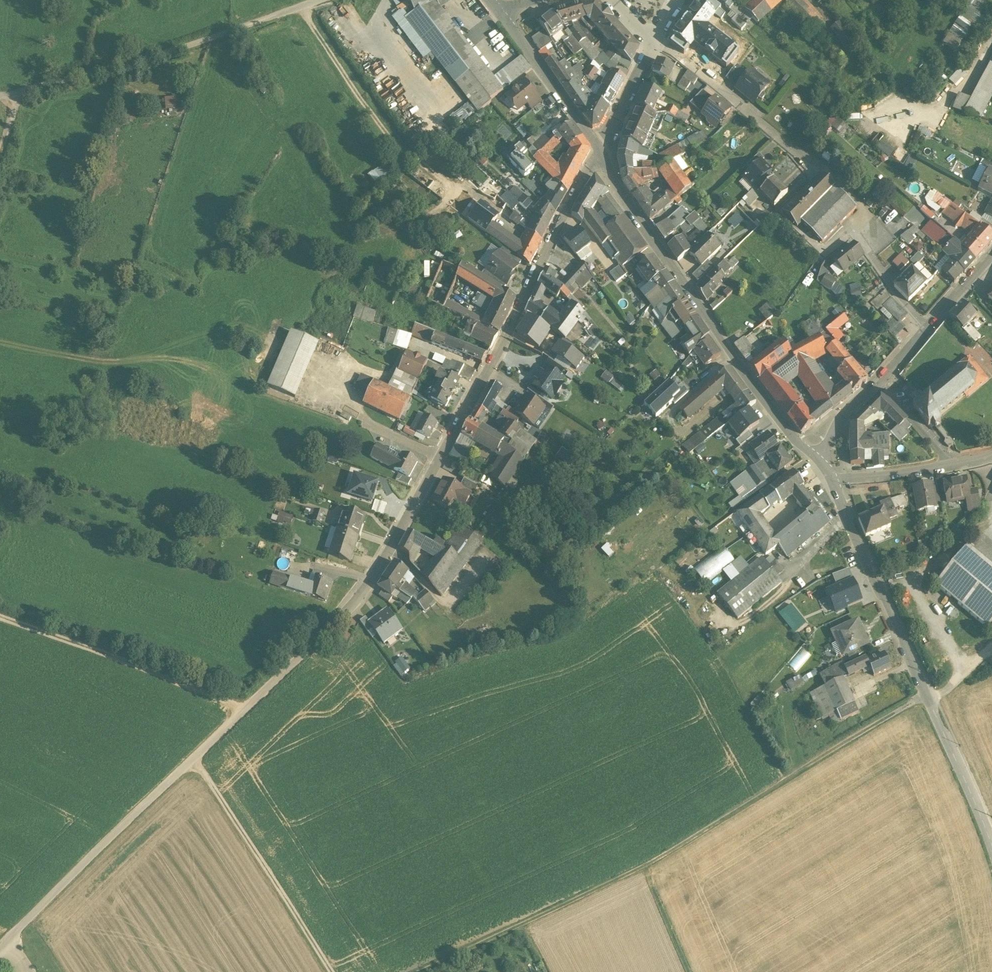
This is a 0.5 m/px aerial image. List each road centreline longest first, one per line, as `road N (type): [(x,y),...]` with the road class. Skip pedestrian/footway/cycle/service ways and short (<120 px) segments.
road 1 (residential): [(600,152),(415,505),(350,608)]
road 2 (unclassified): [(350,608),(0,948)]
road 3 (tertiary): [(832,484),(991,847)]
road 4 (tertiary): [(600,152),(609,178),(735,358),(817,459)]
road 5 (track): [(690,971),(645,867),(421,971)]
road 6 (track): [(645,867),(926,695)]
road 7 (track): [(310,3),(17,93)]
road 8 (track): [(247,708),(0,615)]
road 9 (track): [(333,971),(196,760)]
road 10 (residential): [(822,167),(653,43)]
road 11 (residential): [(991,255),(877,382)]
road 12 (tertiary): [(501,15),(600,152)]
road 13 (residential): [(653,43),(600,152)]

